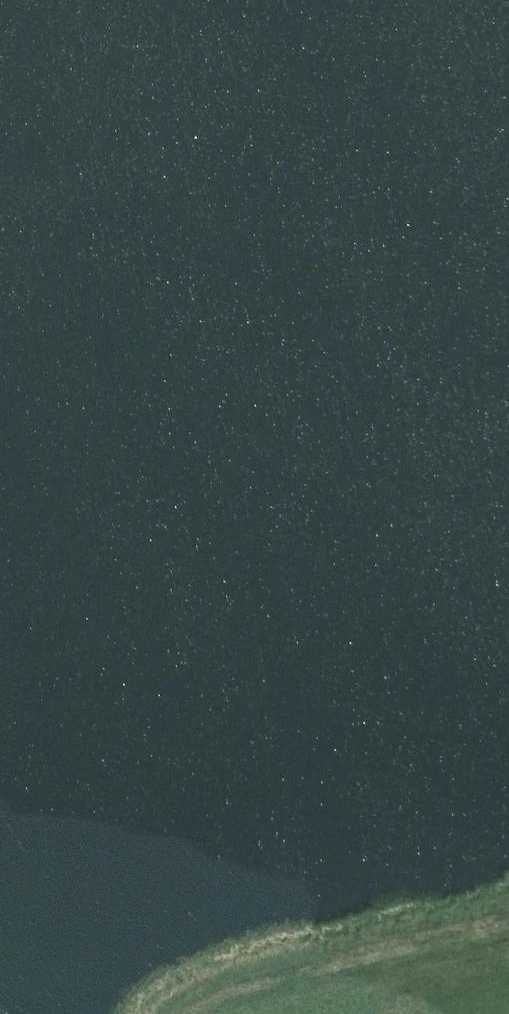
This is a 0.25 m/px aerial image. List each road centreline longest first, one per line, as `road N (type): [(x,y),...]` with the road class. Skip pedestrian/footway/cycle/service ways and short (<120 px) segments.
road 1 (track): [(508,914),(250,975),(170,1013)]

